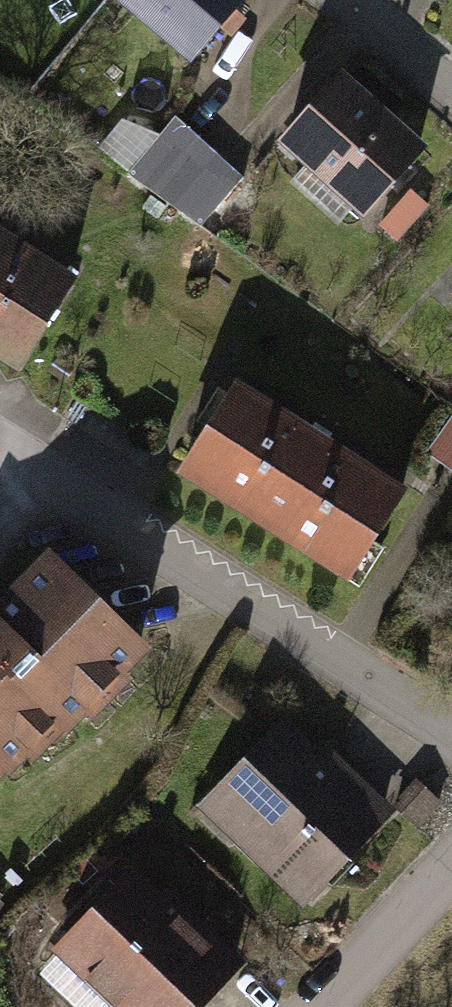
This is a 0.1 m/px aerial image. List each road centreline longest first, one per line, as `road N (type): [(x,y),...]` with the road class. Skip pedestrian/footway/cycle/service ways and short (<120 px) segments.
road 1 (residential): [(0,445),(451,740)]
road 2 (residential): [(451,826),(287,1006)]
road 3 (residential): [(344,0),(451,100)]

